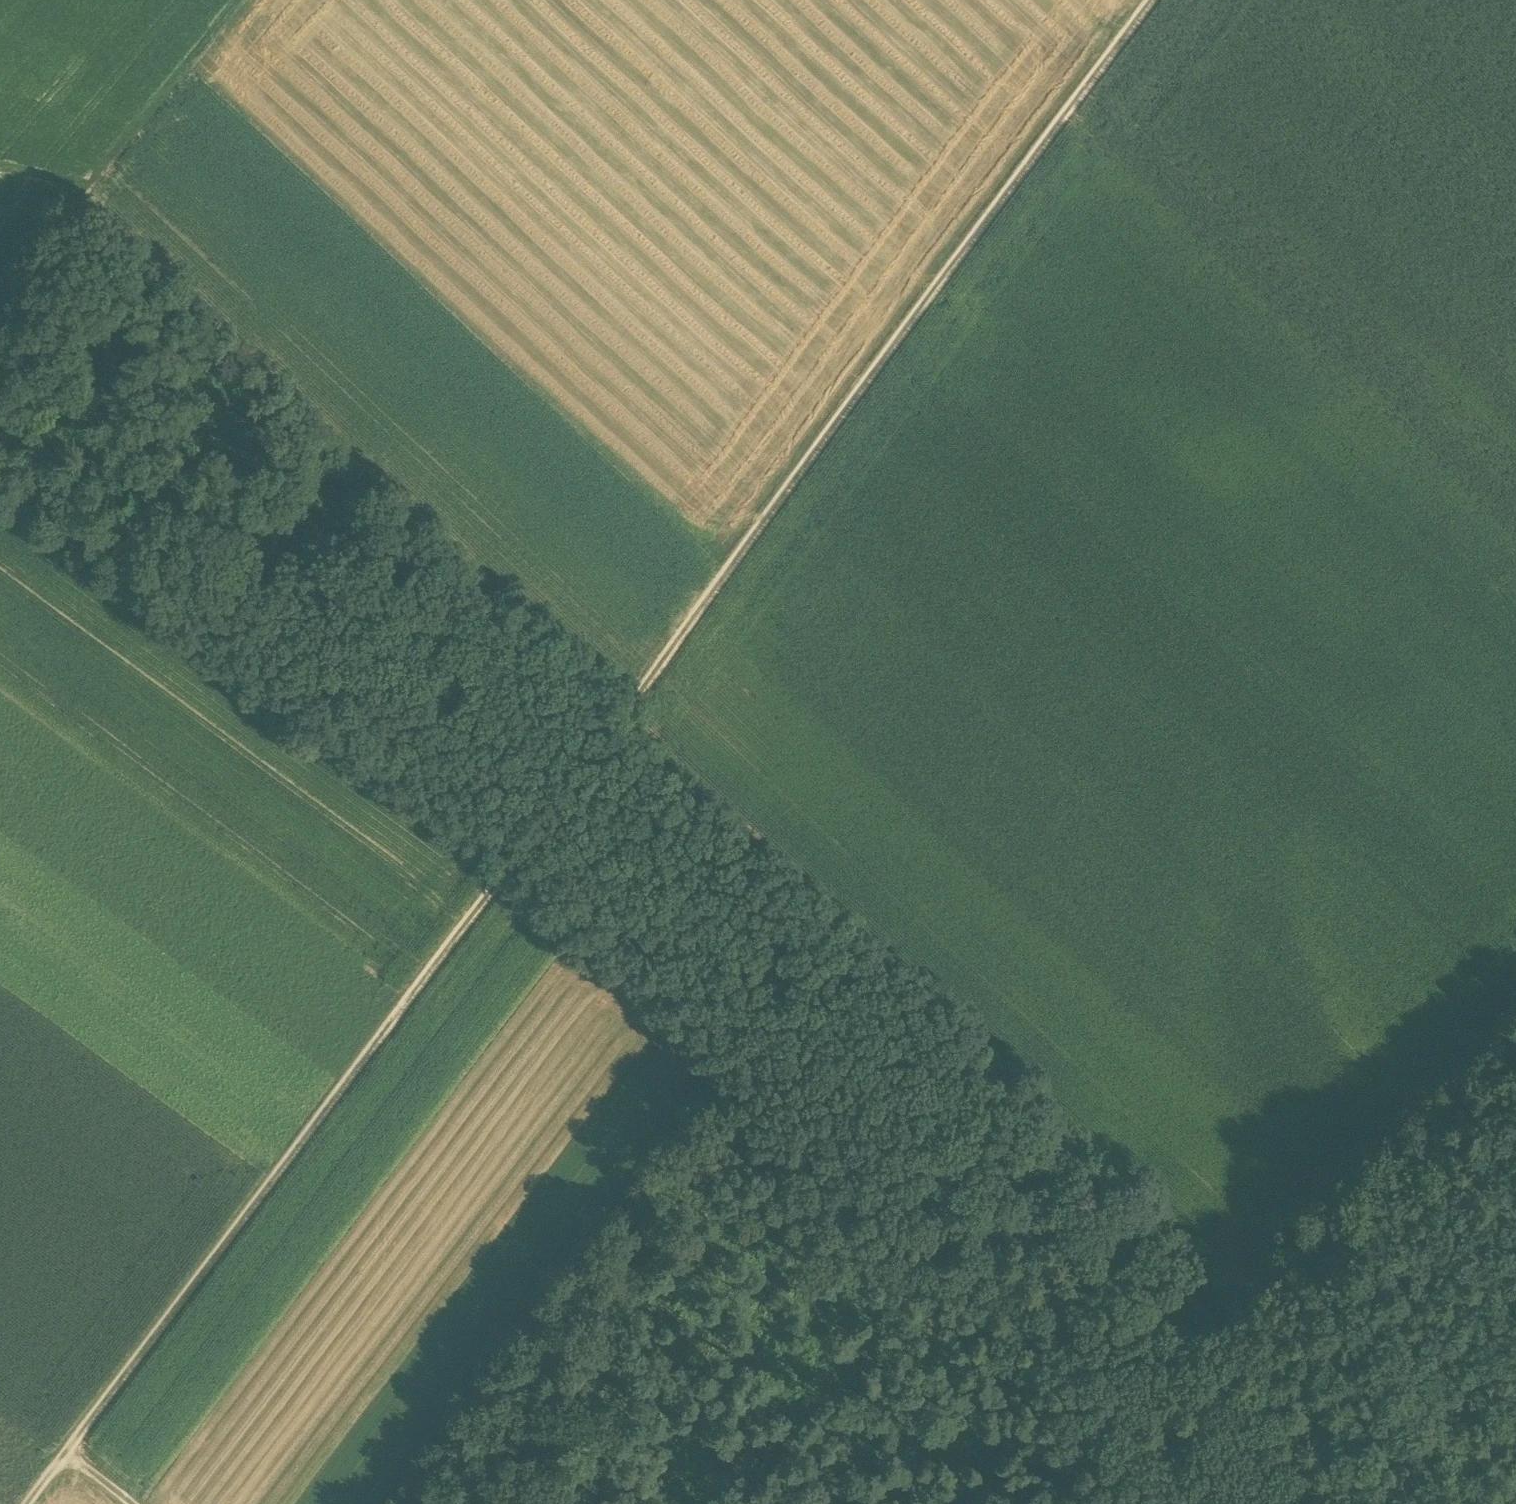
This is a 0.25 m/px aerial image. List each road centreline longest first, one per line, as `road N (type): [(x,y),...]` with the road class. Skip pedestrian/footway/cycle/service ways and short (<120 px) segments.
road 1 (track): [(29,1503),(1167,0)]
road 2 (track): [(1033,1503),(1515,1037)]
road 3 (track): [(238,0),(86,187),(0,161)]

